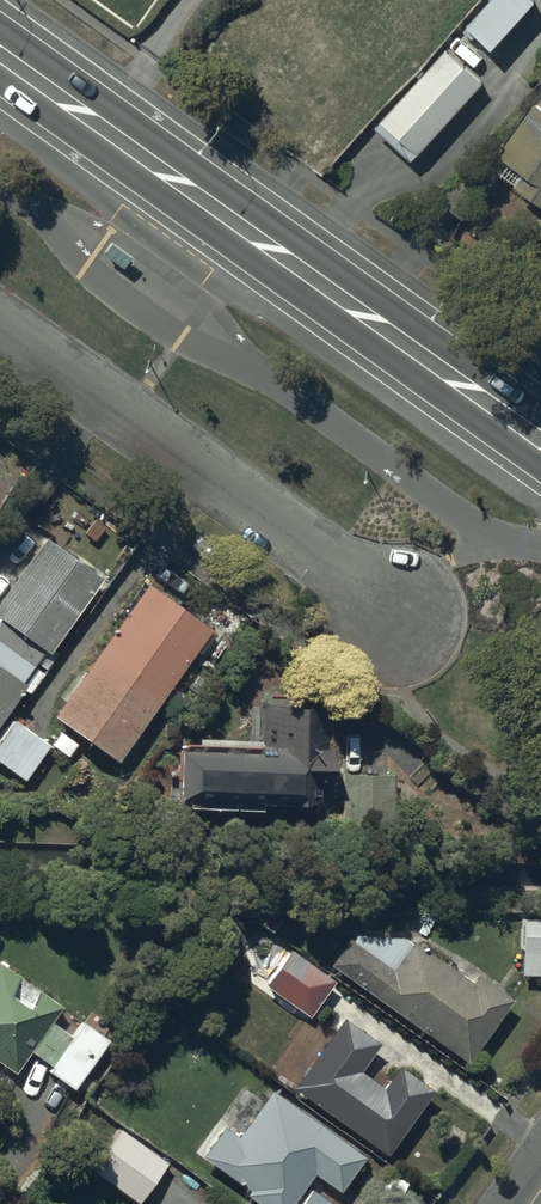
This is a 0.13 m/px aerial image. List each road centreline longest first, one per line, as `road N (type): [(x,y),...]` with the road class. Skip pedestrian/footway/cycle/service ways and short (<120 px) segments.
road 1 (secondary): [(0,53),(540,438)]
road 2 (residential): [(399,615),(0,328)]

